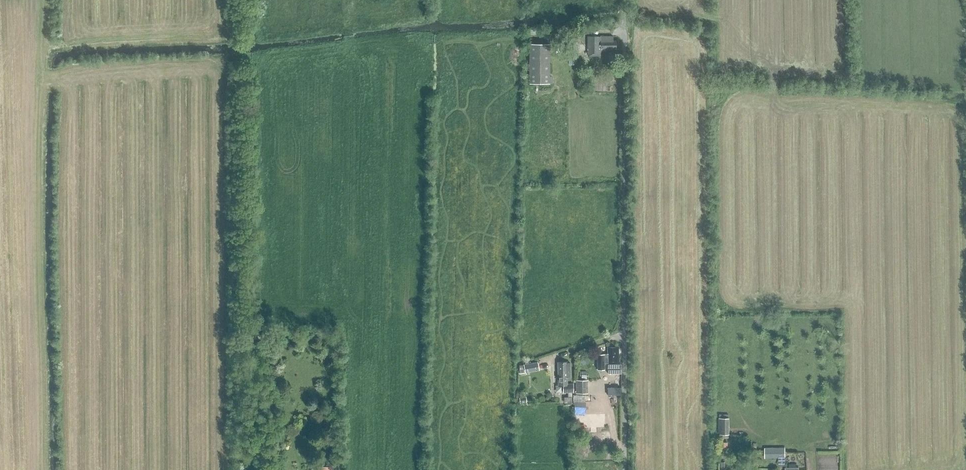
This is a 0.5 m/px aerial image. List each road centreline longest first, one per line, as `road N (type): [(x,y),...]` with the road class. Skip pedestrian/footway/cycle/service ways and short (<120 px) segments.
road 1 (unclassified): [(625,469),(624,335)]

